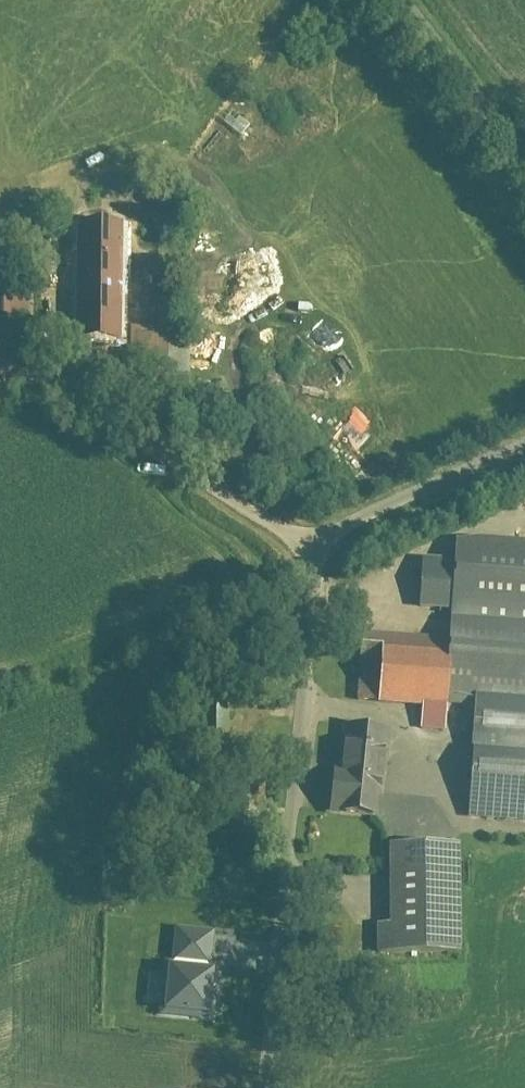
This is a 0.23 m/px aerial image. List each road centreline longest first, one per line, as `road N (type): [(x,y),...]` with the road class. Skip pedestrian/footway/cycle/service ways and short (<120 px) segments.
road 1 (unclassified): [(524,432),(299,530),(288,569),(251,1087)]
road 2 (unclassified): [(385,0),(524,171)]

